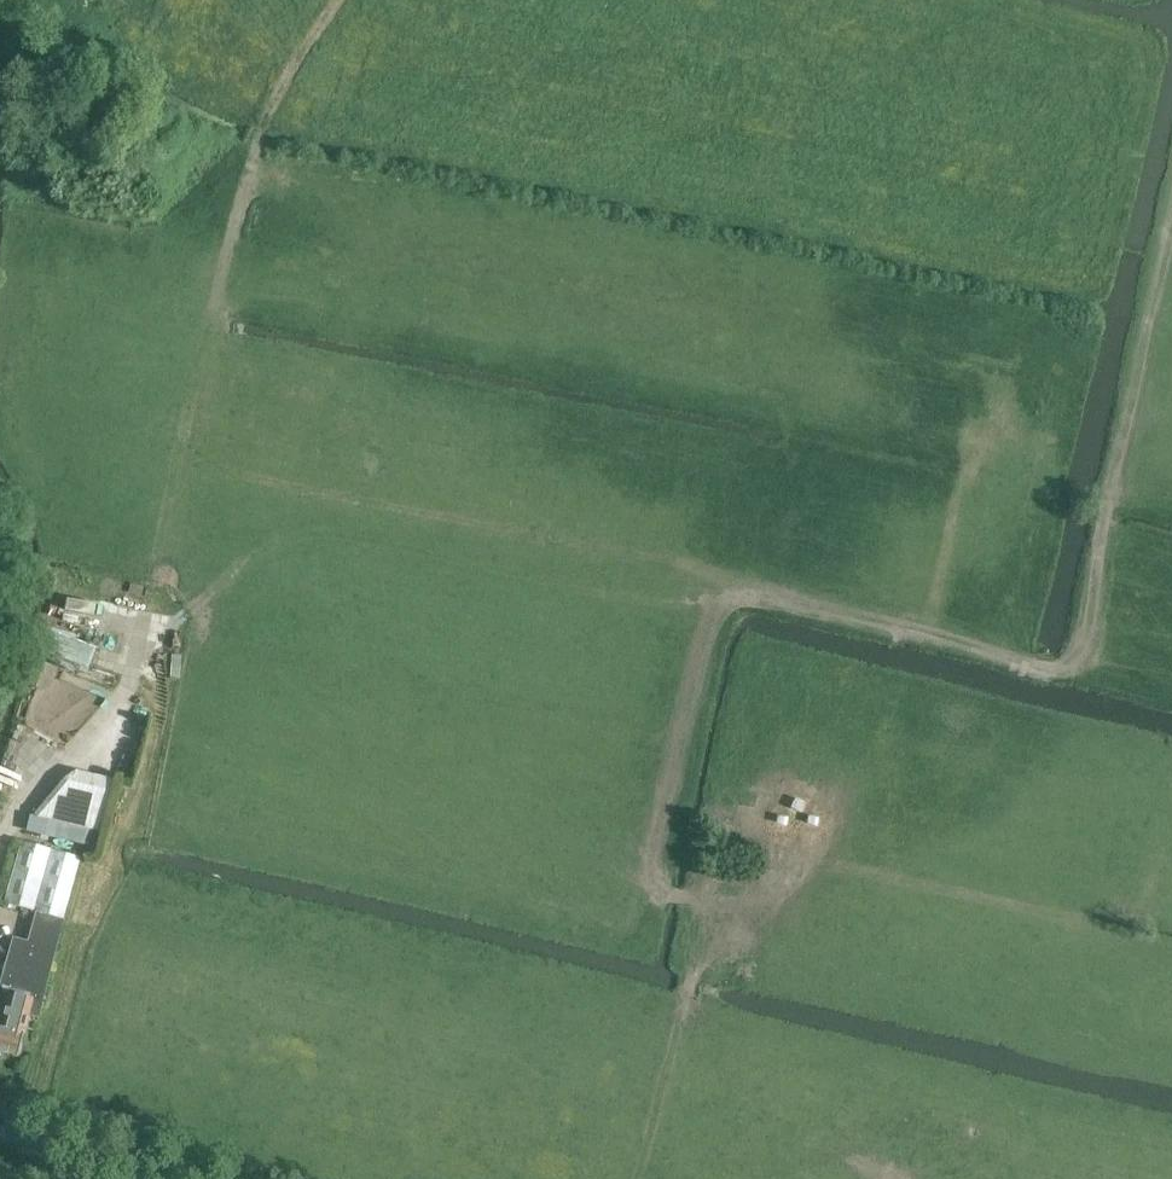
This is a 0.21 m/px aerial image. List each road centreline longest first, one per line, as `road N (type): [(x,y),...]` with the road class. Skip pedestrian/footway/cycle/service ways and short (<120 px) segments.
road 1 (track): [(183,464),(646,602),(739,596),(1065,670),(1171,177)]
road 2 (track): [(132,698),(249,174),(304,46),(339,0)]
road 3 (track): [(702,947),(639,1178)]
road 4 (residential): [(198,1178),(0,1132)]

